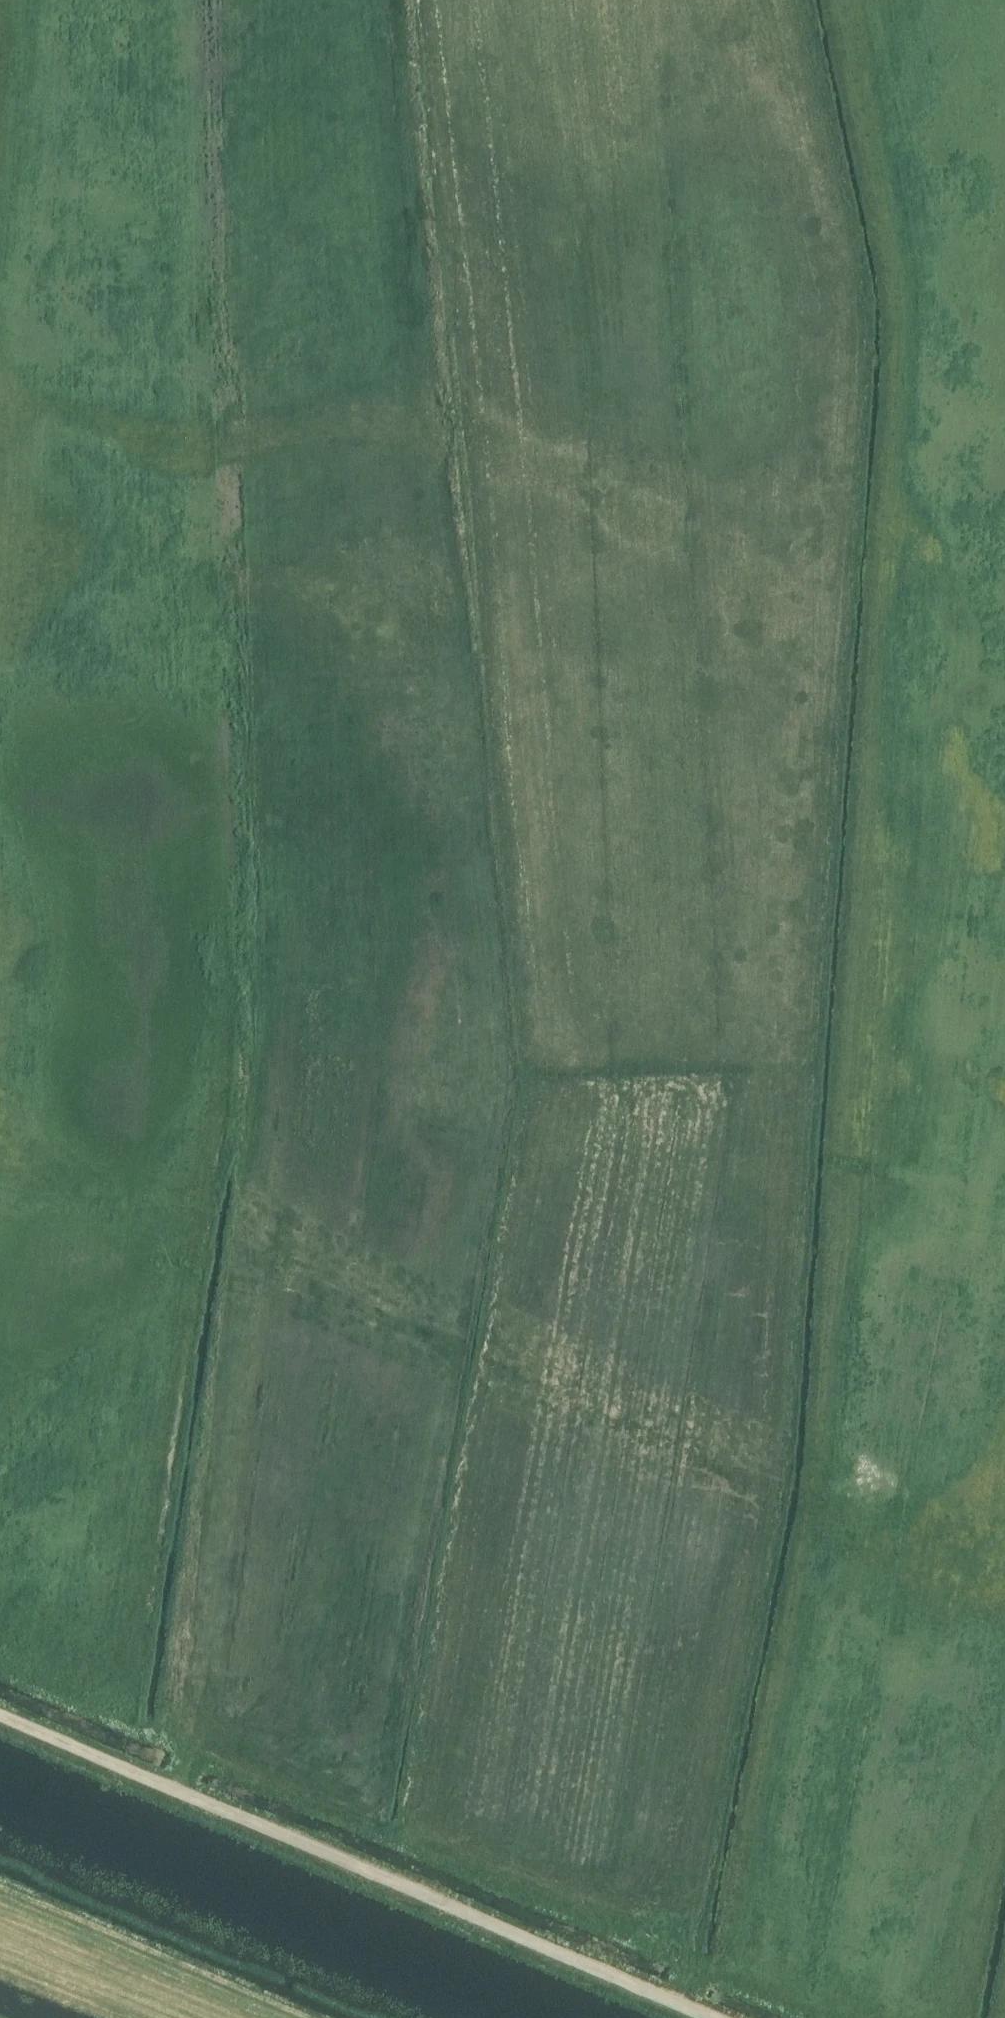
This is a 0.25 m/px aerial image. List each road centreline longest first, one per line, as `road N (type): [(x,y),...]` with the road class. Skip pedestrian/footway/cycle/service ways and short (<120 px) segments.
road 1 (track): [(0,1712),(719,2017)]

